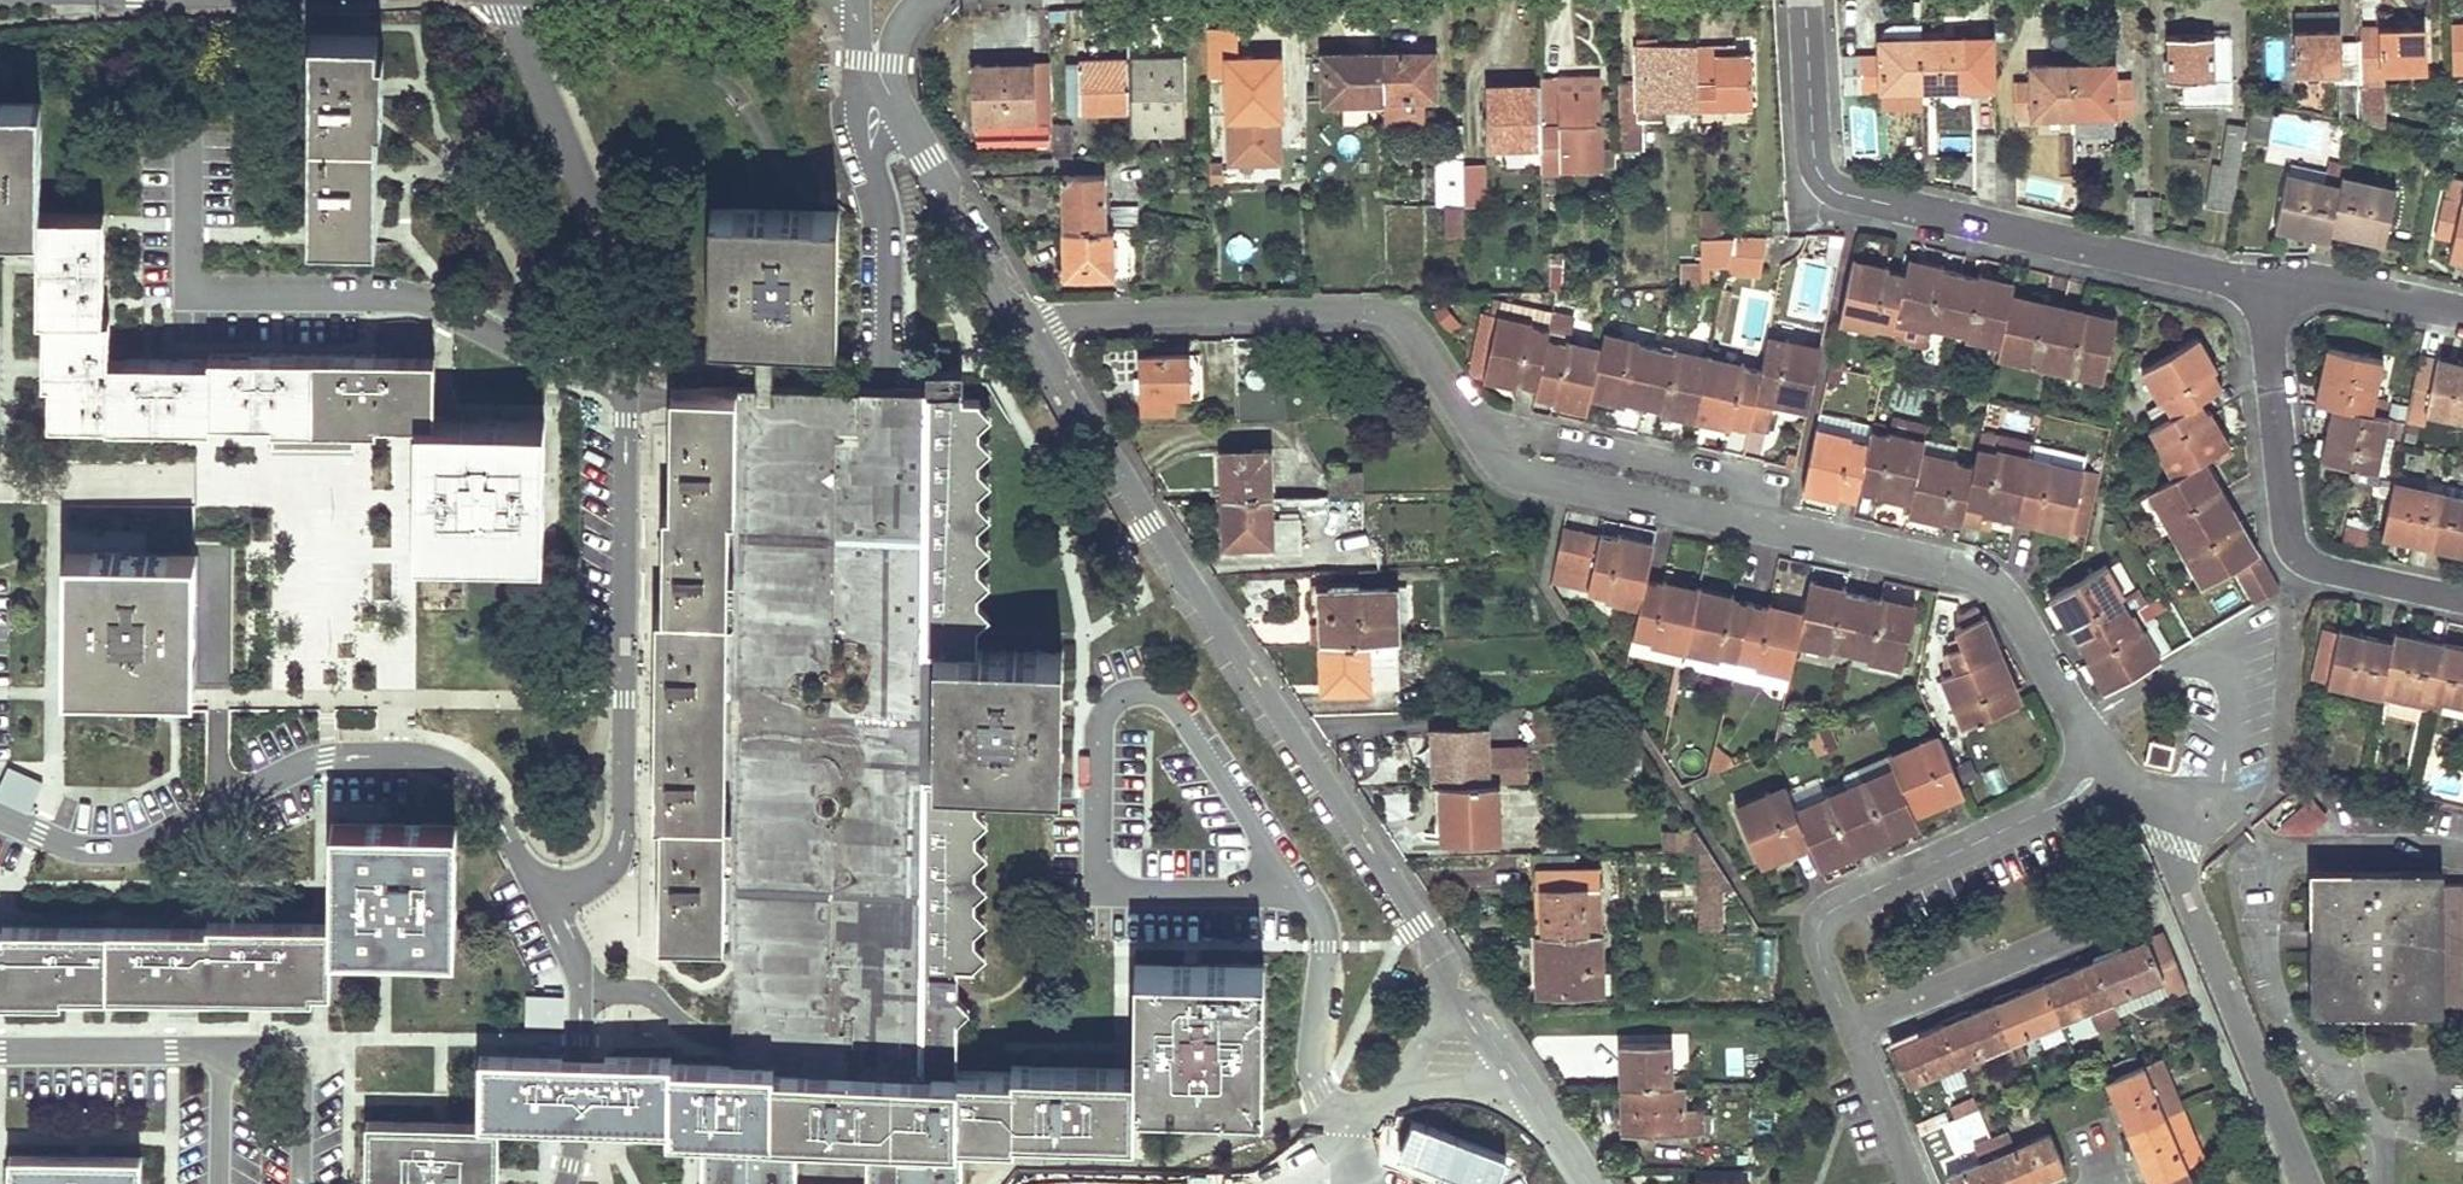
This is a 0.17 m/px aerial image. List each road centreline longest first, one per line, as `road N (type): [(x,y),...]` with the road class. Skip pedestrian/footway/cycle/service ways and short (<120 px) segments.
road 1 (residential): [(512,0),(628,302),(615,847),(547,877)]
road 2 (tertiary): [(1443,969),(1147,528),(1031,335)]
road 3 (residential): [(1805,0),(1817,167),(1831,188),(2265,287)]
road 4 (residential): [(0,819),(68,848),(122,852),(160,840),(298,765),(364,755),(471,778),(547,877)]
road 5 (residential): [(2095,771),(2060,805),(1822,921),(1819,957),(1916,1183)]
road 6 (residential): [(1031,335),(1076,316),(1376,311),(1409,327),(1474,425)]
road 7 (residential): [(2095,771),(2128,786),(2161,815),(2308,1183)]
road 8 (residential): [(1758,525),(1986,577),(2082,723),(2095,771)]
road 9 (residential): [(1758,525),(1757,497),(1743,481),(1474,425)]
road 10 (residential): [(1474,425),(1509,468),(1531,479),(1758,525)]
road 11 (residential): [(2265,287),(2289,531),(2303,560),(2319,569)]
road 12 (tertiary): [(1031,335),(894,103)]
road 13 (residential): [(894,103),(866,134),(882,209),(887,354)]
road 14 (residential): [(221,1053),(0,1052)]
road 15 (residential): [(2265,287),(2329,284),(2462,313)]
road 16 (tertiary): [(1536,1105),(1443,969)]
road 17 (residential): [(2462,601),(2319,569)]
road 18 (residential): [(1398,1089),(1485,1087),(1536,1105)]
road 19 (residential): [(1443,969),(1434,1024),(1398,1089)]
road 20 (residential): [(547,877),(587,999)]
road 21 (tertiary): [(104,0),(229,0)]

